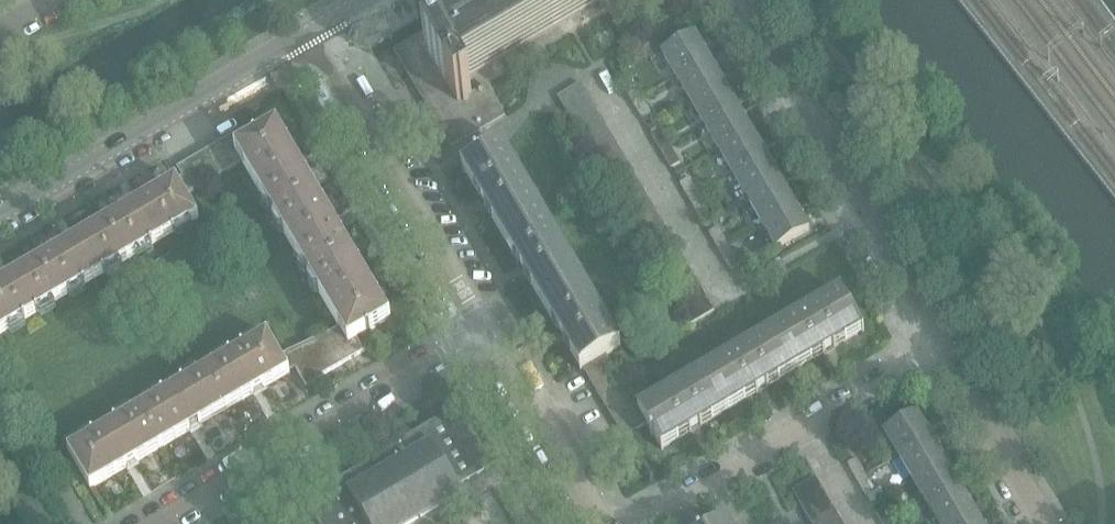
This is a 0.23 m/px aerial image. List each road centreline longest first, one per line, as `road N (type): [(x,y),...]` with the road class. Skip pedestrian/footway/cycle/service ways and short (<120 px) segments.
road 1 (residential): [(941,339),(737,0)]
road 2 (residential): [(147,523),(486,325)]
road 3 (unclassified): [(0,207),(308,26)]
road 4 (residential): [(635,523),(941,339)]
road 5 (residential): [(486,325),(308,26)]
road 6 (residential): [(604,523),(486,325)]
road 7 (residential): [(1048,523),(941,339)]

